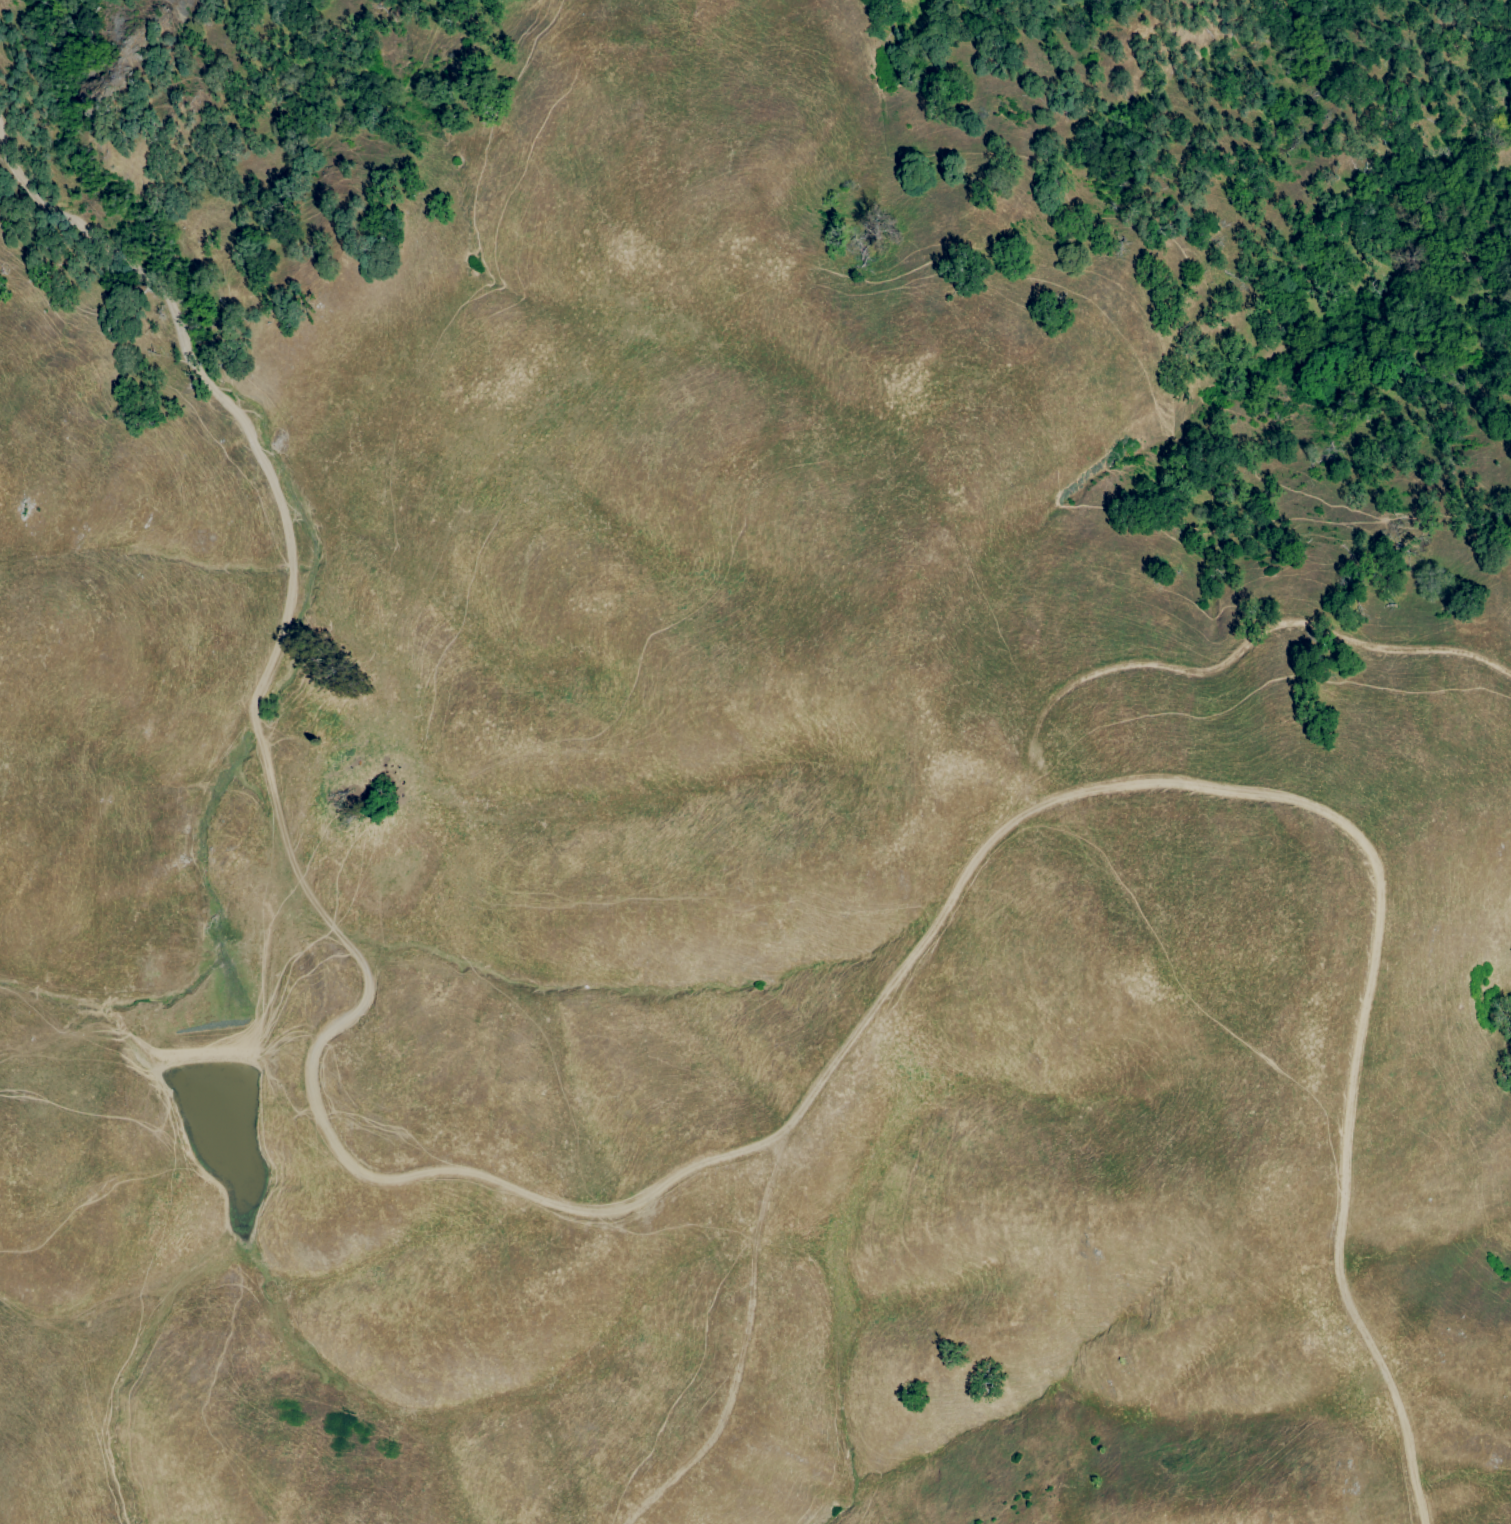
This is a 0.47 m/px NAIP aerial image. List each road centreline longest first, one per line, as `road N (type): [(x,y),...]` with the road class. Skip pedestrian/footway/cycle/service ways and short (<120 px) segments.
road 1 (residential): [(0,138),(173,308),(284,505),(286,618),(255,718),(311,899),(357,956),(365,993),(311,1058),(323,1135),(380,1176),(442,1162),(580,1208),(646,1202),(718,1156),(784,1130),(904,970),(986,842),(1088,790),(1192,786),(1366,830),(1388,882),(1366,970),(1338,1200),(1338,1286),(1396,1390),(1422,1523)]
road 2 (residential): [(630,1523),(703,1448),(724,1413),(757,1210),(784,1130)]

